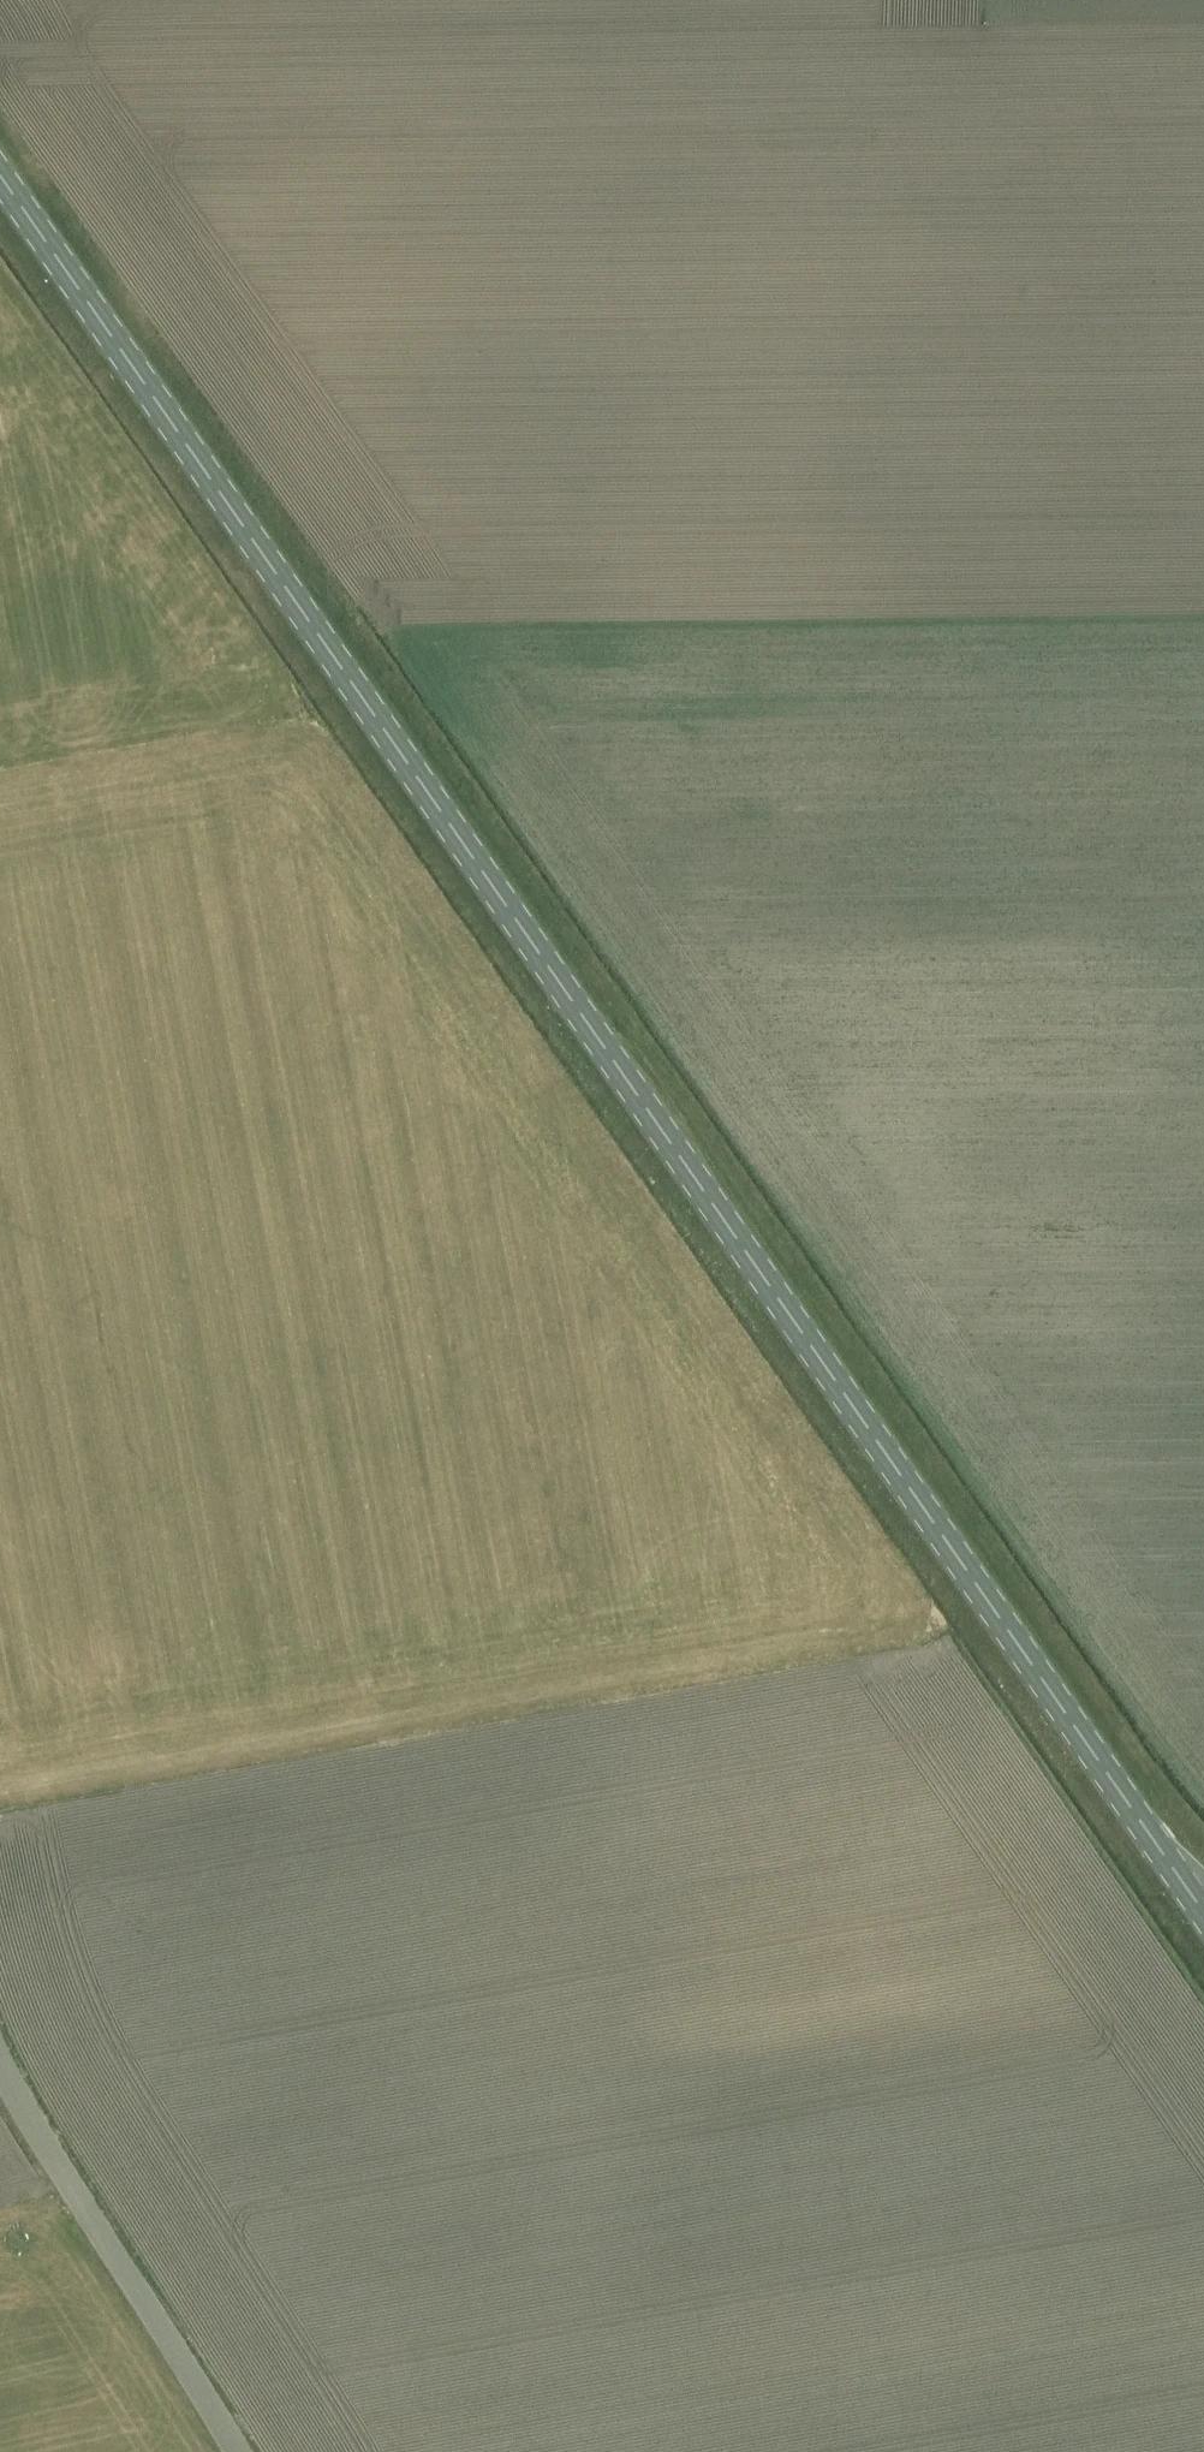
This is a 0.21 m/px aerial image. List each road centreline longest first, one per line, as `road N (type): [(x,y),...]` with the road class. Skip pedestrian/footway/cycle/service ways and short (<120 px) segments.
road 1 (secondary): [(1203,1909),(833,1364),(0,181)]
road 2 (unclassified): [(240,2451),(0,2043)]

